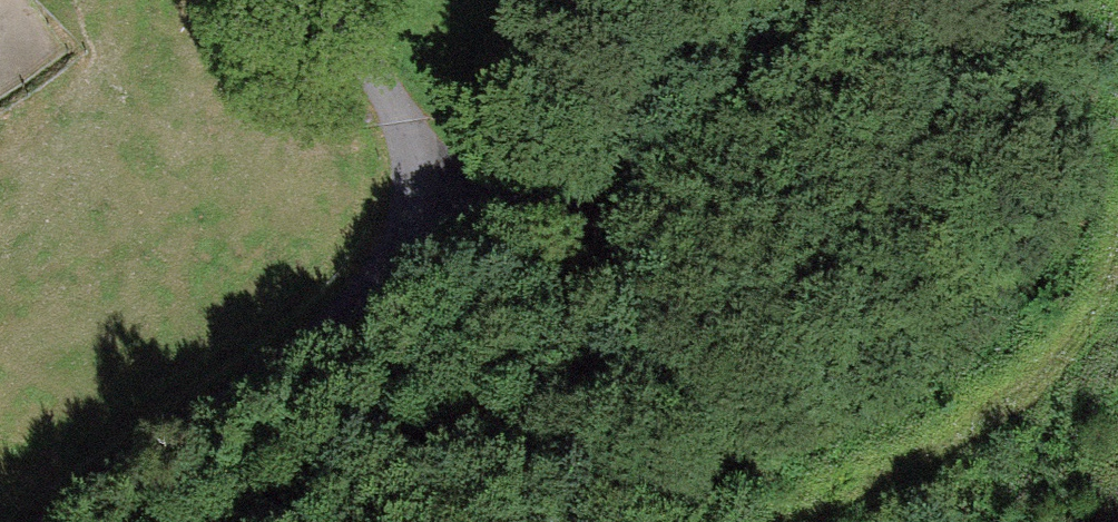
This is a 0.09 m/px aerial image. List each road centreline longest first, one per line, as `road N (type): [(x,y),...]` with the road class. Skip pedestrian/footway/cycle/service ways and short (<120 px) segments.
road 1 (residential): [(49,521),(293,344),(397,237),(416,183),(408,133),(377,80),(309,0)]
road 2 (track): [(416,183),(536,206),(607,204),(653,189),(801,64),(848,0)]
road 3 (track): [(793,521),(997,409),(1064,351),(1103,294),(1117,242)]

